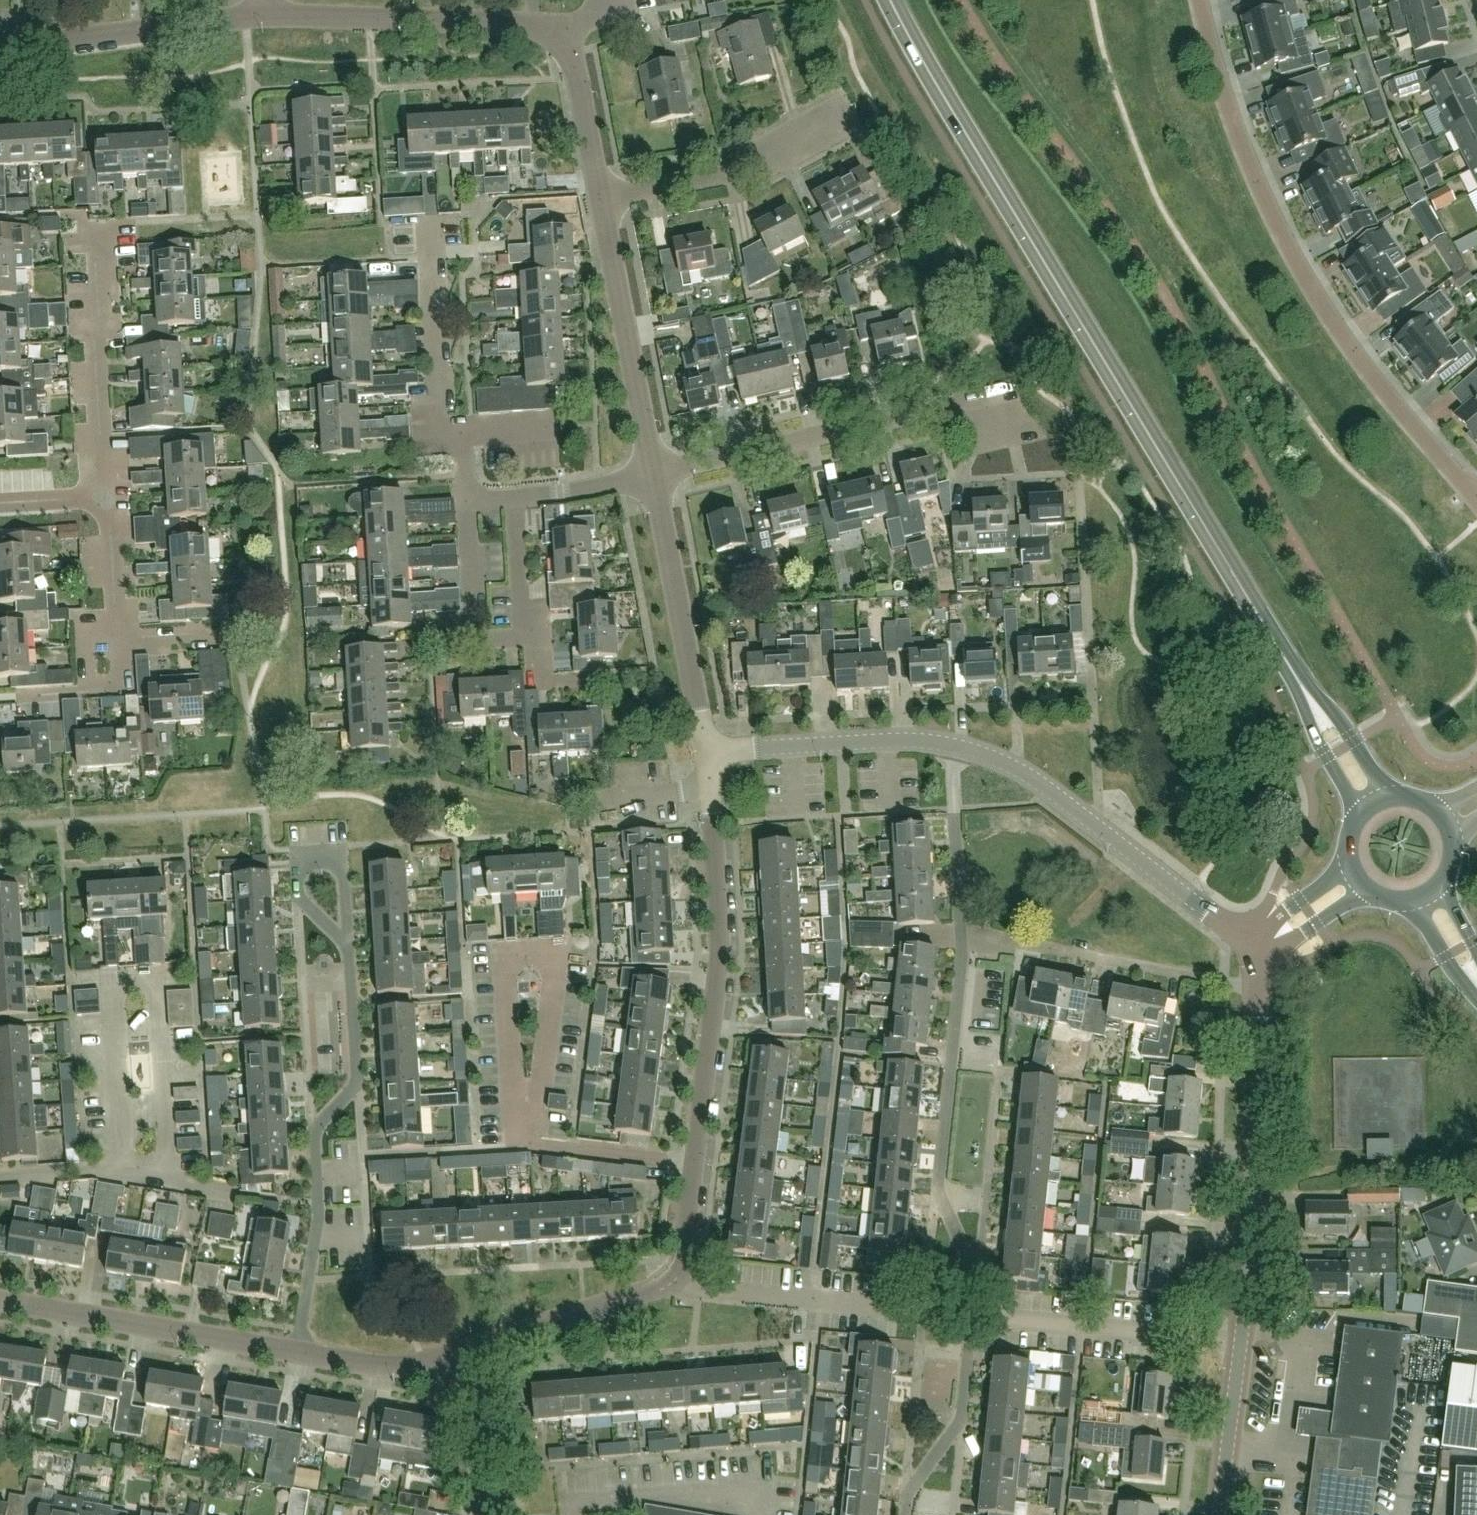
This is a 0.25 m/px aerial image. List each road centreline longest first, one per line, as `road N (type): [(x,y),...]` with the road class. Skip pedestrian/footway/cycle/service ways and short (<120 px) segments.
road 1 (secondary): [(1376,801),(892,0)]
road 2 (residential): [(905,1514),(907,1497),(961,1419),(974,1287),(938,1189),(965,947),(953,744)]
road 3 (residential): [(474,1356),(660,1287),(682,1258),(716,970),(705,749)]
road 4 (residential): [(1475,495),(1388,402),(1277,234),(1232,129),(1199,0)]
road 5 (tertiary): [(1221,1514),(1253,1233),(1263,1000)]
road 6 (residential): [(296,1354),(318,1211),(314,1133),(355,1080),(348,946)]
road 7 (residential): [(653,472),(955,403),(966,437),(1019,424)]
road 8 (residential): [(1268,957),(1034,780),(953,744)]
road 9 (residential): [(0,1303),(296,1354)]
road 10 (residential): [(705,749),(653,472)]
road 11 (residential): [(653,472),(601,198)]
road 12 (residential): [(466,501),(461,432),(439,411),(433,235)]
road 13 (residential): [(534,23),(259,14)]
road 14 (residential): [(259,14),(0,42)]
road 15 (residential): [(601,198),(731,173),(846,120)]
road 16 (unclassified): [(1014,949),(1263,1000)]
road 17 (residential): [(104,498),(91,245)]
road 18 (residential): [(953,744),(705,749)]
road 19 (residential): [(348,946),(342,847),(293,850),(307,906)]
road 20 (residential): [(296,1354),(389,1369),(474,1356)]
road 21 (residential): [(601,198),(562,36)]
road 22 (residential): [(486,1514),(474,1356)]
road 23 (residential): [(515,499),(653,472)]
road 24 (residential): [(112,638),(104,498)]
road 25 (residential): [(515,499),(521,636)]
road 26 (residential): [(521,636),(540,635),(542,681),(600,679)]

